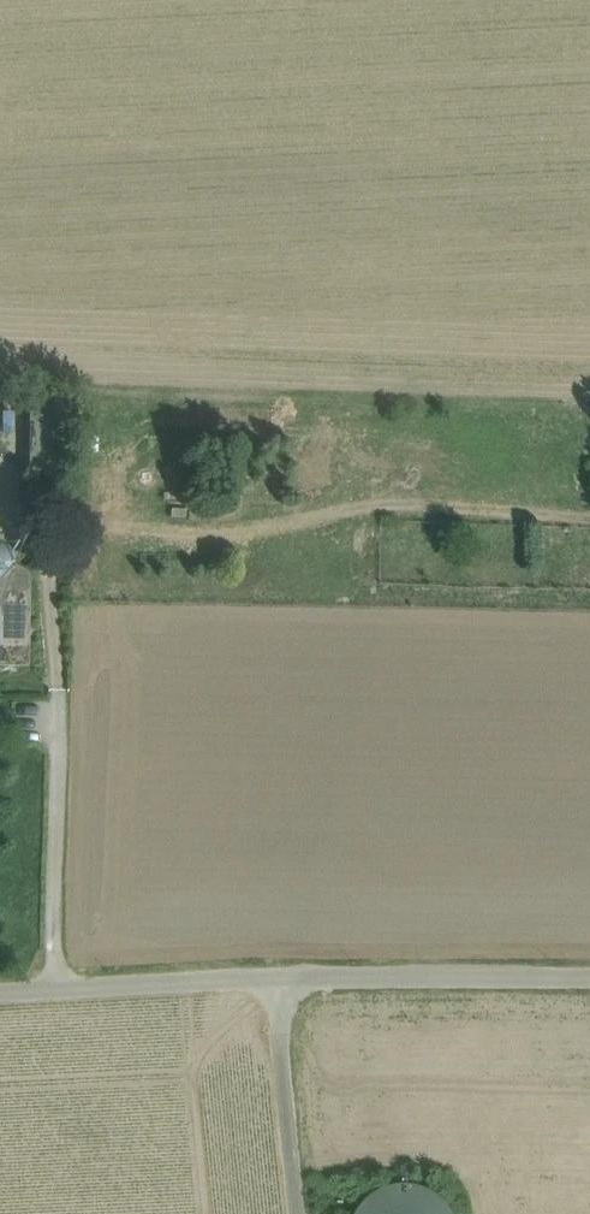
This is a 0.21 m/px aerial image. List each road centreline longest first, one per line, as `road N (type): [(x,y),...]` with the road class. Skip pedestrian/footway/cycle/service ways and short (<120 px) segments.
road 1 (track): [(589,977),(270,972)]
road 2 (track): [(270,972),(0,991)]
road 3 (track): [(296,1213),(270,972)]

